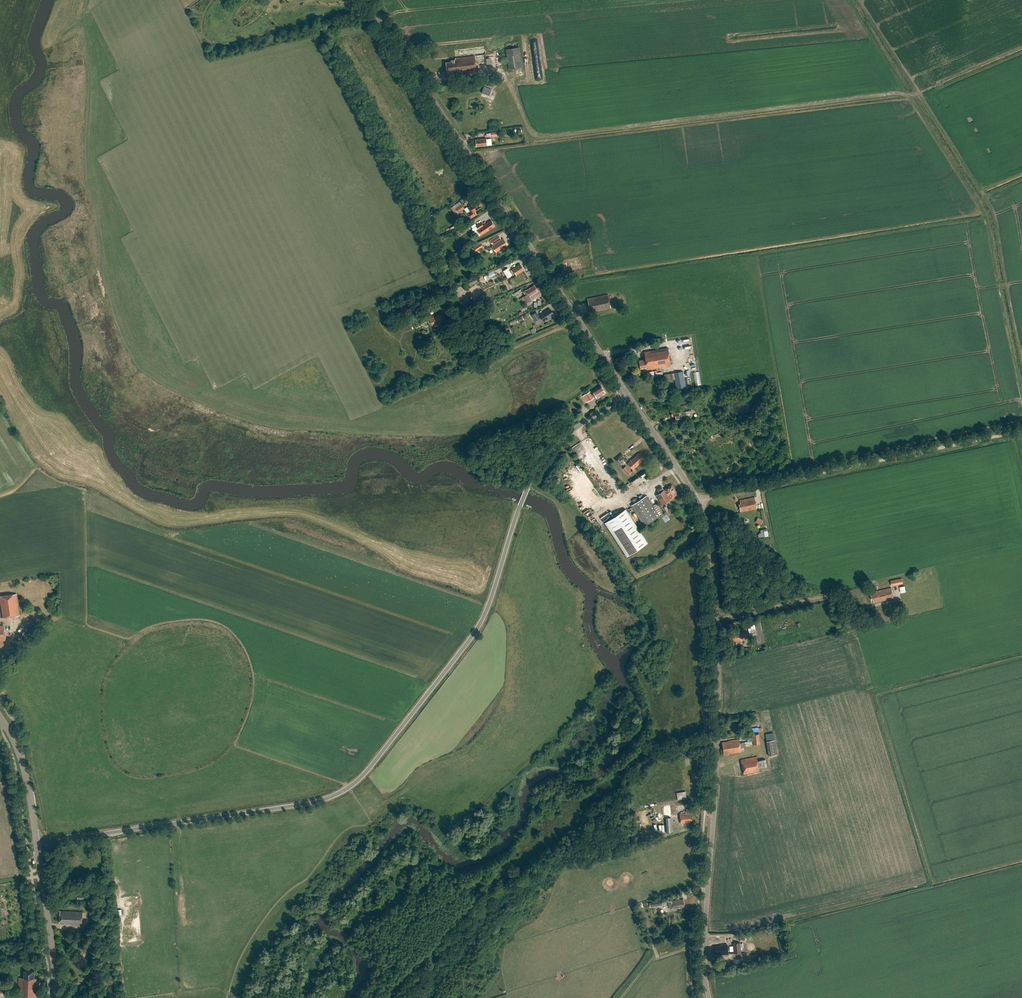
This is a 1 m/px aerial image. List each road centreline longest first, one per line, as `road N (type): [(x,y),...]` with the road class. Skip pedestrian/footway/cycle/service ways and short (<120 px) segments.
road 1 (unclassified): [(37,843),(291,807),(351,785),(480,625),(517,514),(548,451),(626,393)]
road 2 (tertiary): [(708,997),(718,627),(713,546),(697,501)]
road 3 (tertiary): [(626,393),(368,0)]
road 4 (unclassified): [(1021,431),(697,501)]
road 5 (secondary): [(56,997),(37,843)]
road 6 (secondary): [(37,843),(28,779),(0,718)]
road 7 (tertiary): [(697,501),(626,393)]

